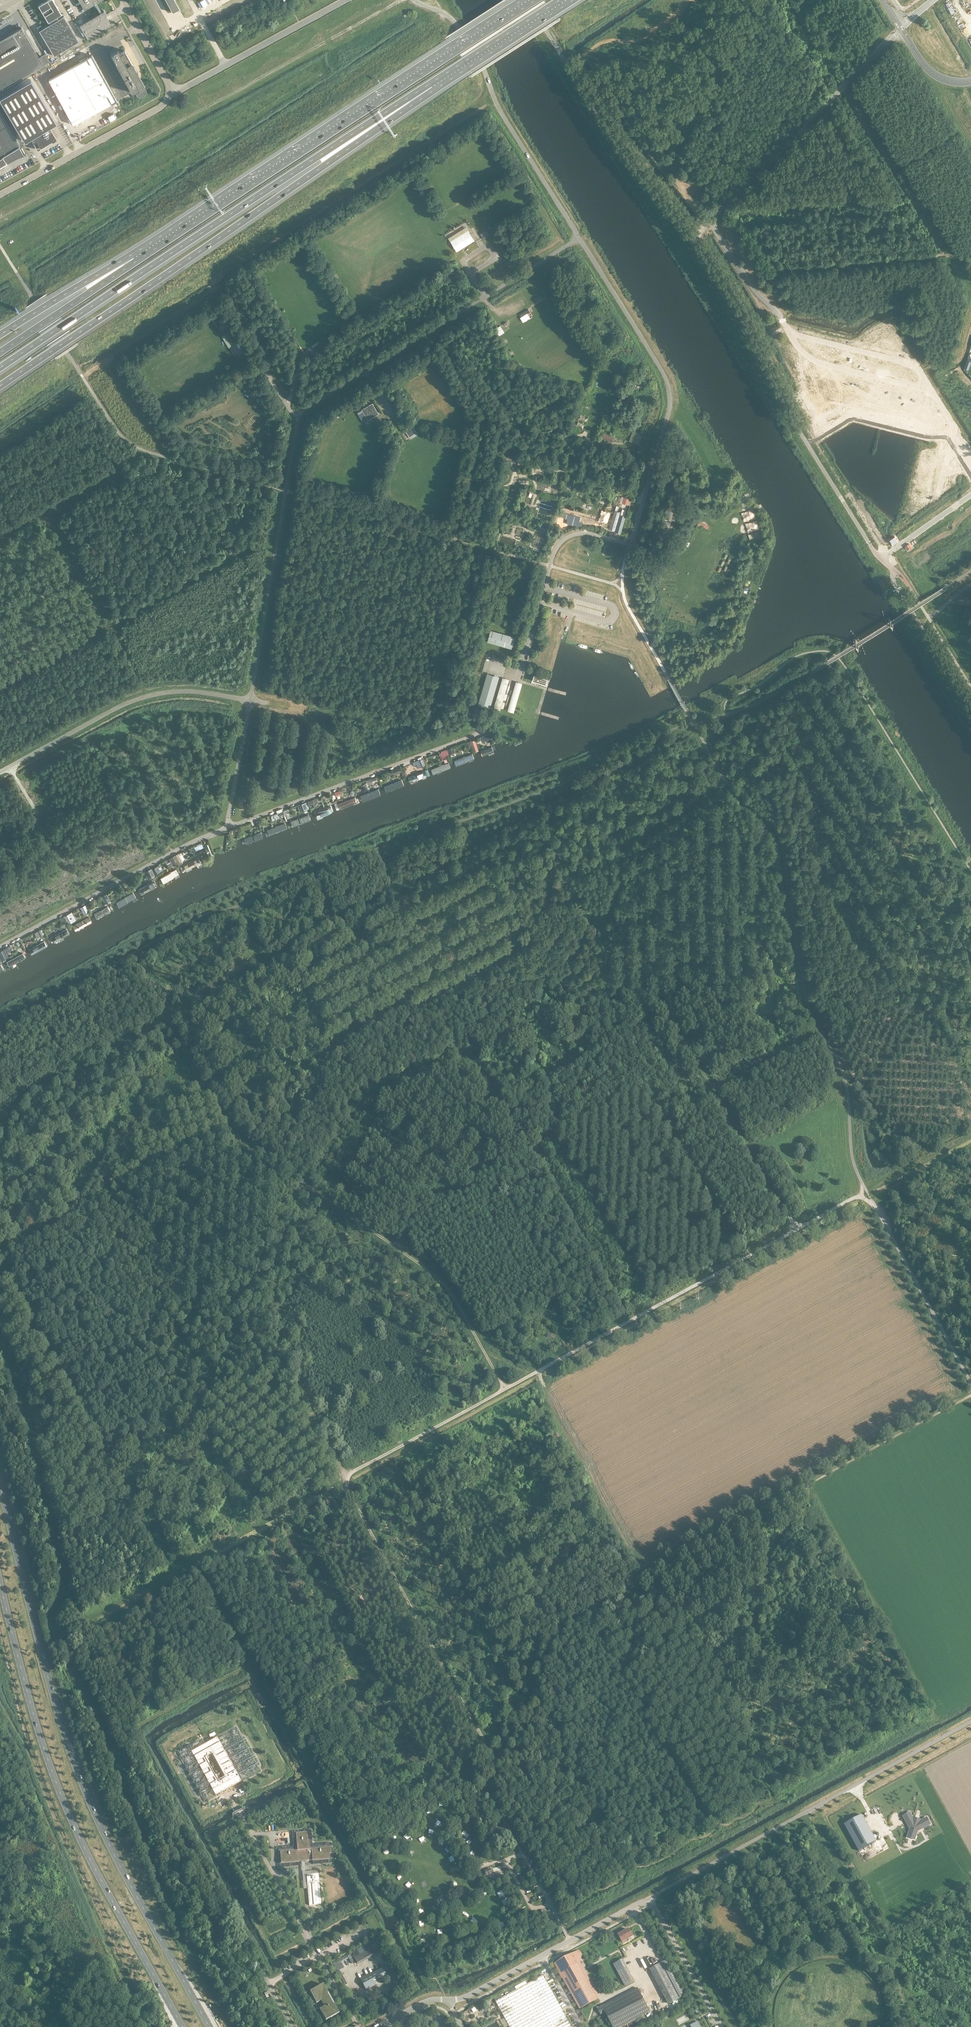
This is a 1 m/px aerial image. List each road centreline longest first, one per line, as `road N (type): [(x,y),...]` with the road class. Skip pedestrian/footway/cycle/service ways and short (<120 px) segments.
road 1 (track): [(862,1194),(352,1473),(348,1488),(495,1758),(489,1789),(525,1856)]
road 2 (unclassified): [(250,700),(299,414),(580,238)]
road 3 (primary): [(210,2026),(119,1862),(76,1765),(0,1484)]
road 4 (track): [(507,1389),(438,1276),(231,1132),(137,959)]
road 5 (unclassified): [(523,663),(556,549),(573,535),(629,545),(634,537),(671,405),(658,365),(580,238)]
road 6 (motorway): [(0,385),(433,86)]
road 7 (motorway): [(0,367),(433,86)]
road 8 (primary): [(0,1584),(59,1792),(184,2026)]
road 9 (motorway): [(529,0),(152,250)]
road 10 (unclassified): [(650,1903),(970,1723)]
road 11 (unclassified): [(691,239),(933,0)]
road 12 (track): [(797,1229),(678,1029),(676,958)]
road 13 (unclassified): [(580,238),(454,21),(414,0)]
road 14 (unclassified): [(691,239),(620,153),(527,0)]
road 15 (unclassified): [(227,826),(485,732)]
road 16 (unclassified): [(0,772),(157,693),(250,700)]
road 17 (unclassified): [(0,946),(227,826)]
road 18 (unclassified): [(806,443),(691,239)]
road 19 (residential): [(922,389),(801,358),(789,334),(857,352)]
road 20 (unclassified): [(970,1385),(867,1192)]
road 21 (unclassified): [(0,196),(173,93)]
road 22 (unclassified): [(173,93),(346,0)]
road 23 (track): [(970,1396),(805,1487)]
road 24 (motorway): [(152,250),(0,352)]
road 25 (unclassified): [(970,706),(879,558)]
road 26 (motorway): [(152,250),(0,334)]
road 27 (motorway): [(433,86),(565,0)]
road 28 (unclassified): [(721,2026),(650,1903)]
road 29 (unclassified): [(227,826),(250,700)]
road 30 (residential): [(879,558),(963,505),(970,485)]

